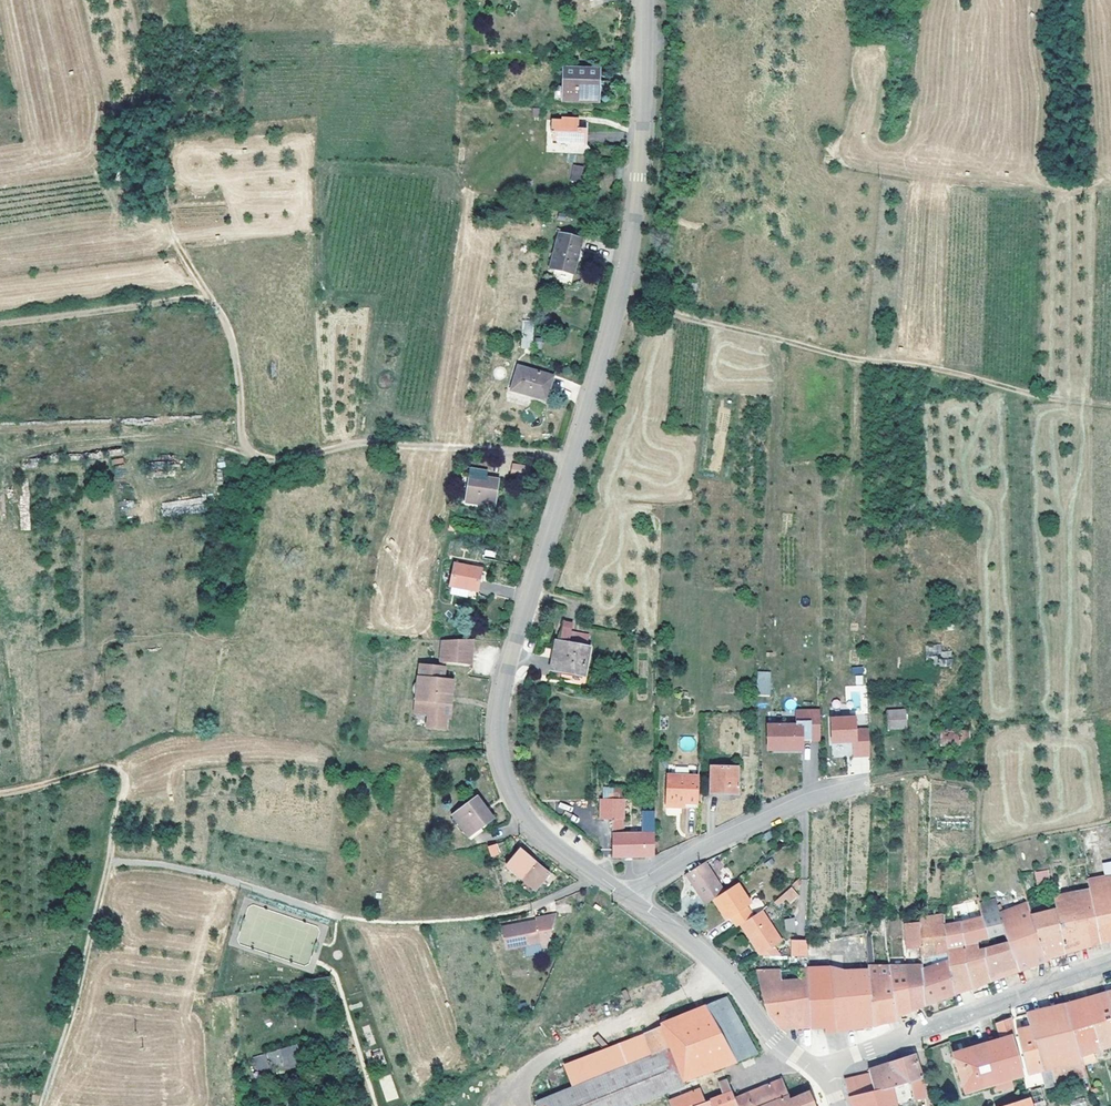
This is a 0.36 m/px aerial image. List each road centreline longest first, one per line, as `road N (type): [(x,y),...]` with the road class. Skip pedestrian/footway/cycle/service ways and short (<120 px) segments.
road 1 (tertiary): [(646,0),(643,127),(628,260),(497,727),(502,768),(530,821),(630,899)]
road 2 (track): [(574,459),(371,444),(265,464),(246,449),(230,335),(205,301),(0,326)]
road 3 (track): [(619,298),(850,358),(1110,407)]
road 4 (track): [(0,798),(98,772),(111,772),(124,786),(44,1105)]
road 5 (track): [(106,865),(205,875),(373,921),(466,919),(532,907)]
road 6 (track): [(1110,821),(987,853),(976,789),(912,776),(845,789)]
road 7 (residential): [(819,1071),(1110,965)]
road 8 (tertiary): [(630,899),(721,968),(767,1030),(819,1071)]
road 9 (residential): [(630,899),(714,843),(845,789)]

